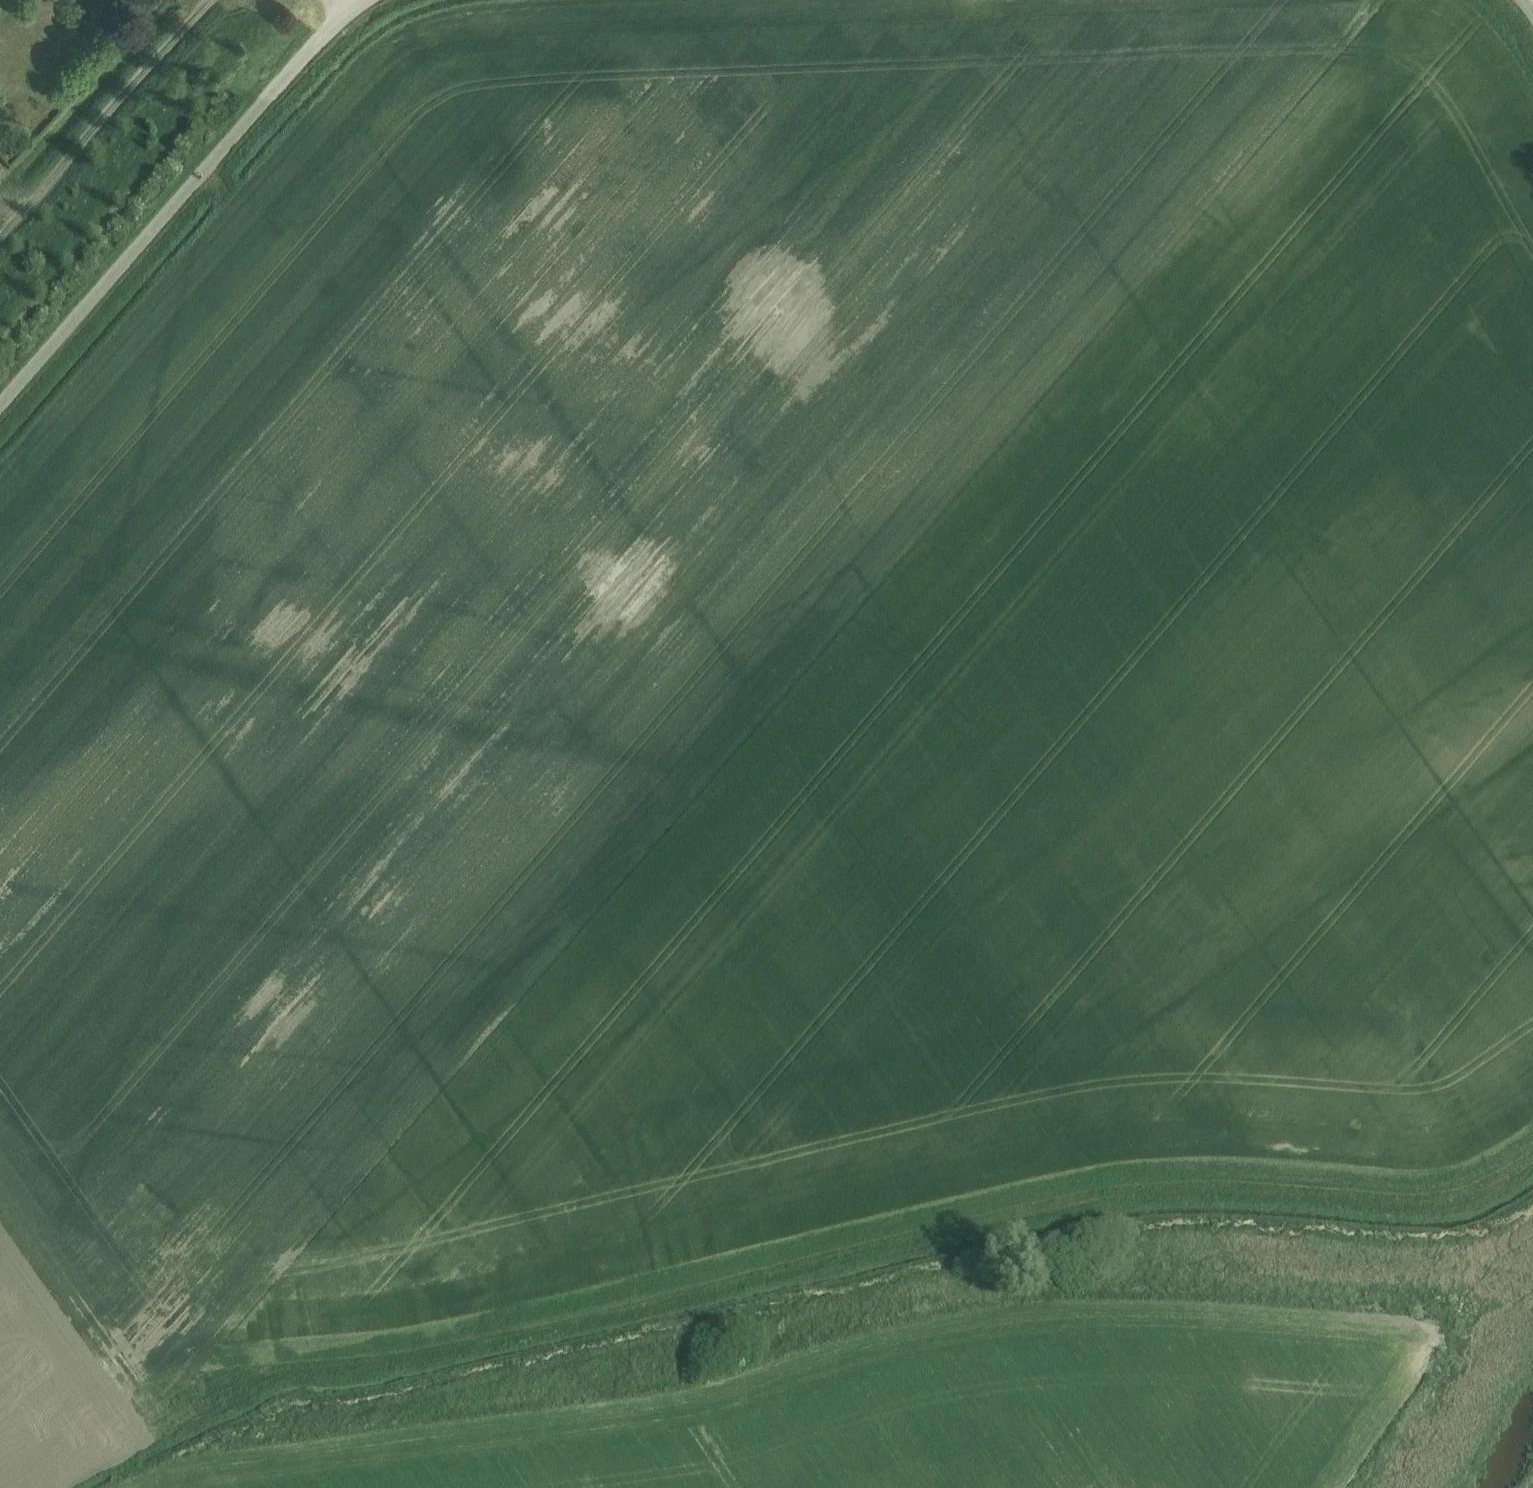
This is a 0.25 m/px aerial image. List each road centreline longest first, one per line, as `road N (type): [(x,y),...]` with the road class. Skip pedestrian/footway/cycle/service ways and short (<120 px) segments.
road 1 (unclassified): [(0,406),(361,0)]

